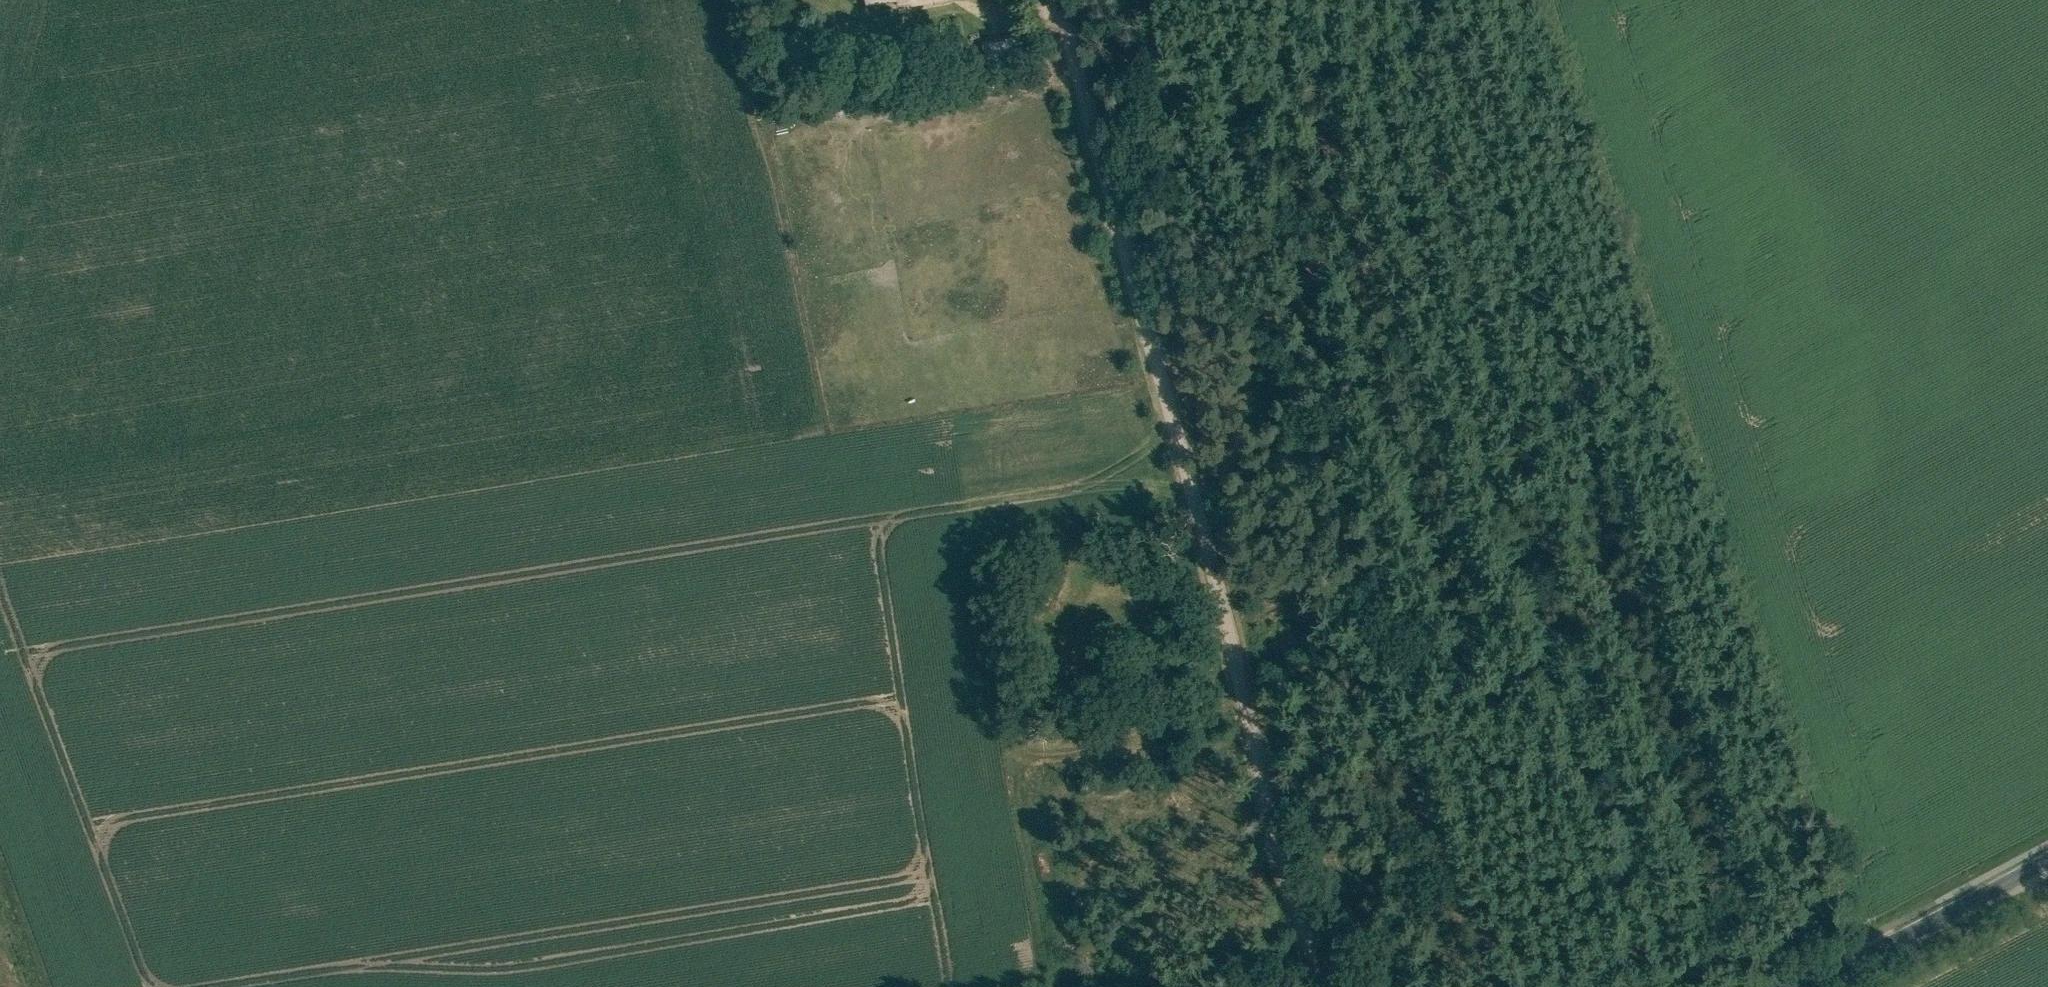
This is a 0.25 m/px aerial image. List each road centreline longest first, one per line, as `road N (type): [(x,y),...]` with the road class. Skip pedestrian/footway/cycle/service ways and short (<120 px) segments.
road 1 (unclassified): [(1060,0),(1178,461),(1325,986)]
road 2 (tertiary): [(1805,986),(2047,860)]

